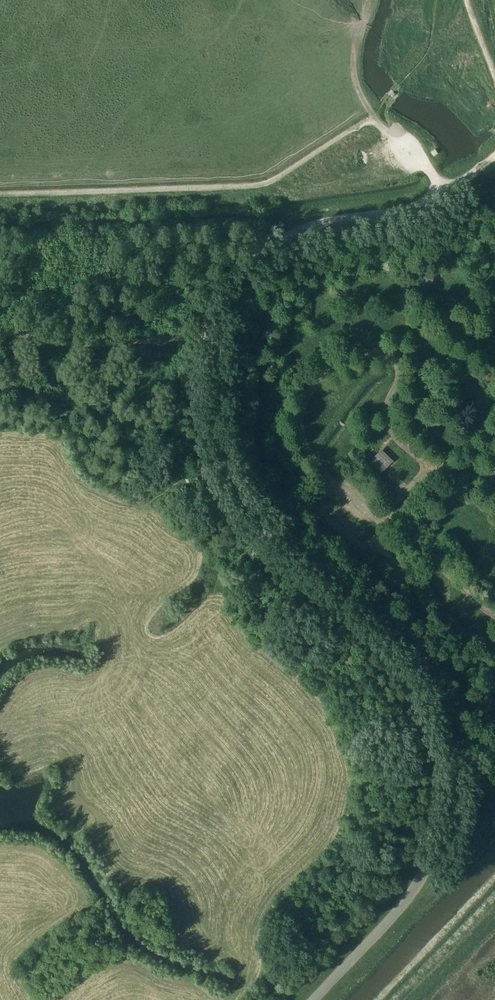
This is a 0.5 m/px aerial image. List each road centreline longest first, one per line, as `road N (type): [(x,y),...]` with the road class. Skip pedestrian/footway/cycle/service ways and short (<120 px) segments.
road 1 (unclassified): [(313,999),(425,870),(444,821),(447,747),(433,697),(404,649),(261,521),(229,482),(216,442),(214,318),(237,274),(284,238),(413,207),(494,155)]
road 2 (track): [(494,270),(442,289),(333,300),(307,318),(293,348),(307,387),(300,423),(306,446),(334,479)]
road 3 (track): [(425,468),(388,425),(388,400),(399,338),(438,328),(442,289)]
road 4 (track): [(371,547),(310,508),(334,479),(383,521),(375,536)]
road 5 (track): [(383,521),(425,468),(467,463),(494,438)]
road 6 (track): [(494,614),(402,530)]

